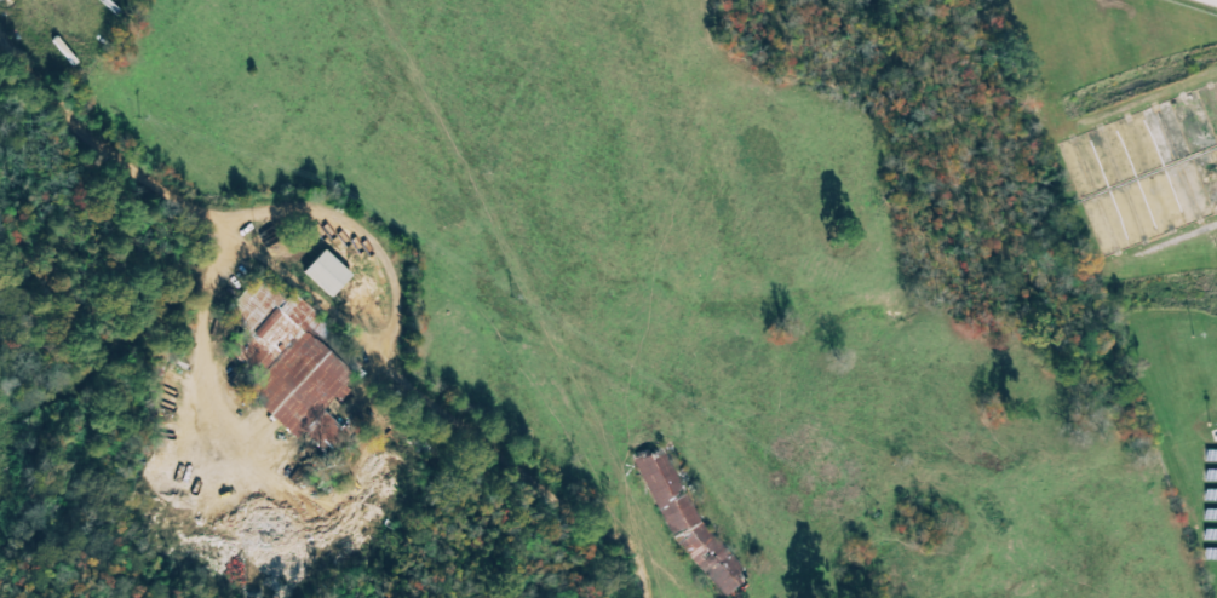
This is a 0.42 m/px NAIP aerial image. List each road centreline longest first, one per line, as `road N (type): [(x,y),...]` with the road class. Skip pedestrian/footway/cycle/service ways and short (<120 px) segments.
road 1 (residential): [(643,597),(427,414),(415,293),(379,245),(209,220),(149,195),(0,29)]

